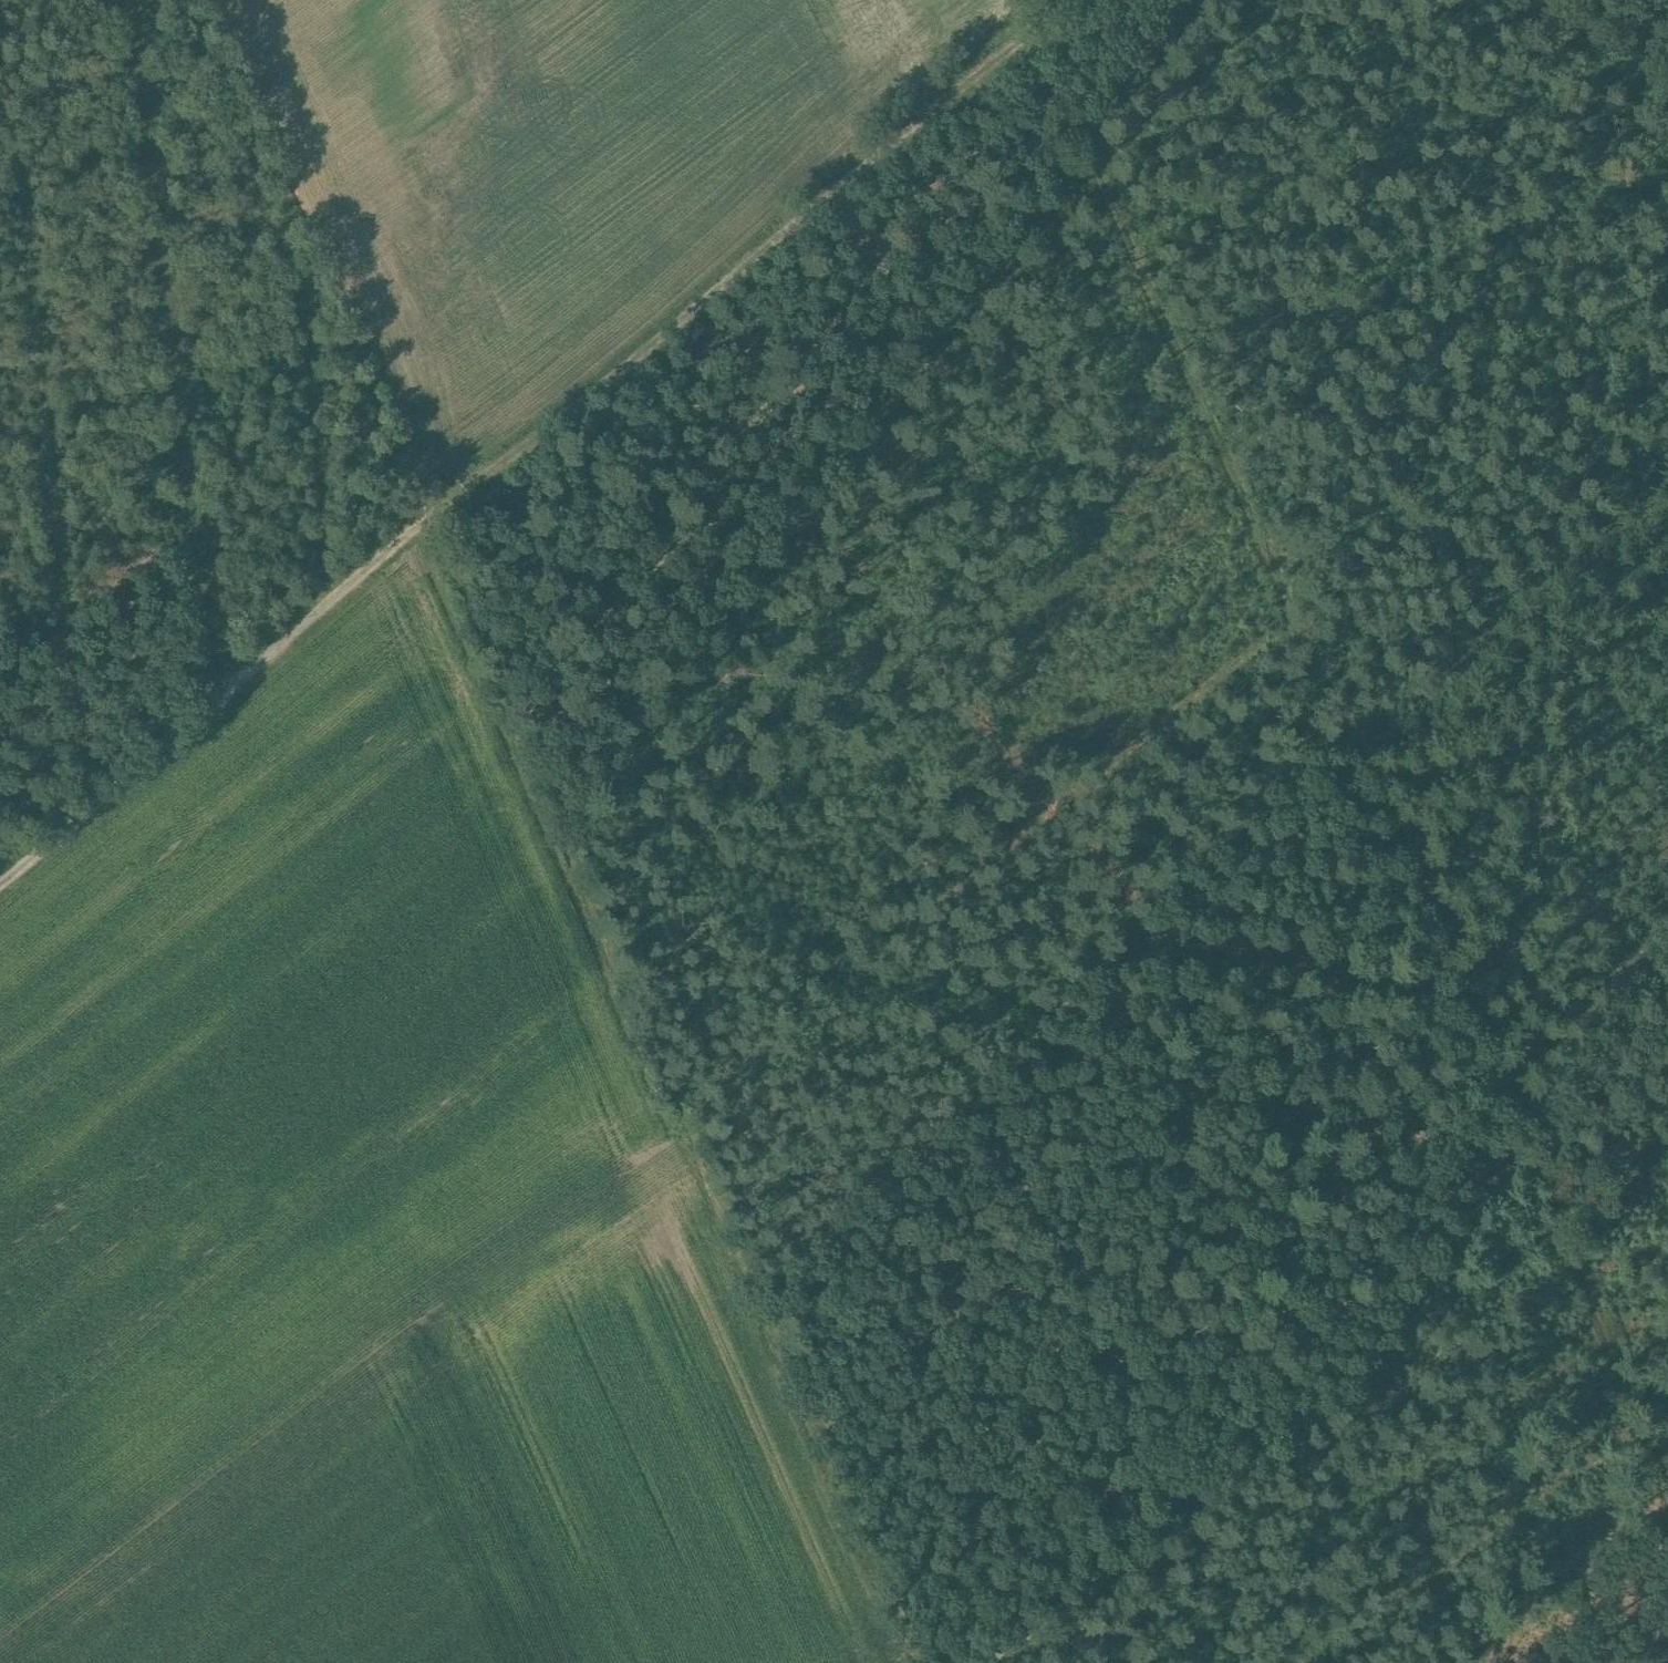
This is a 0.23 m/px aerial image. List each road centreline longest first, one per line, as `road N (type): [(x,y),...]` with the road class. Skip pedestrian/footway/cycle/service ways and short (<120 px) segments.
road 1 (track): [(935,1662),(433,529)]
road 2 (track): [(981,1662),(1346,1417),(1667,944)]

